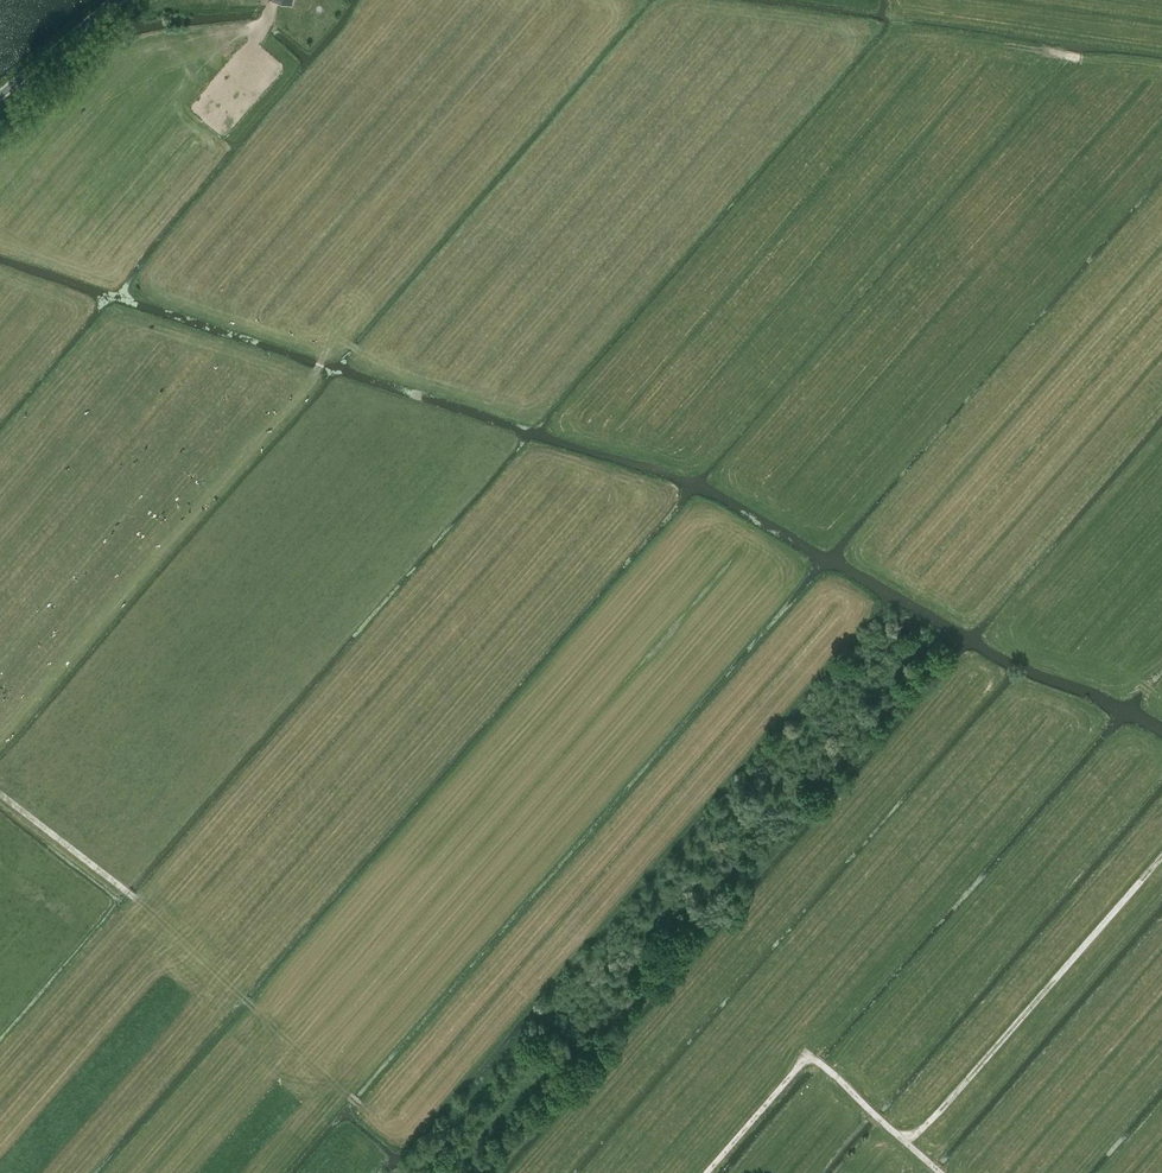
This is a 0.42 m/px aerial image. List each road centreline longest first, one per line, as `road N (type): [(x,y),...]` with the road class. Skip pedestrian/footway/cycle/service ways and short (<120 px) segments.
road 1 (track): [(914,1138),(1161,857)]
road 2 (track): [(953,1172),(812,1052),(706,1172)]
road 3 (track): [(0,784),(135,888),(260,1005)]
road 4 (unclassified): [(0,99),(119,0)]

